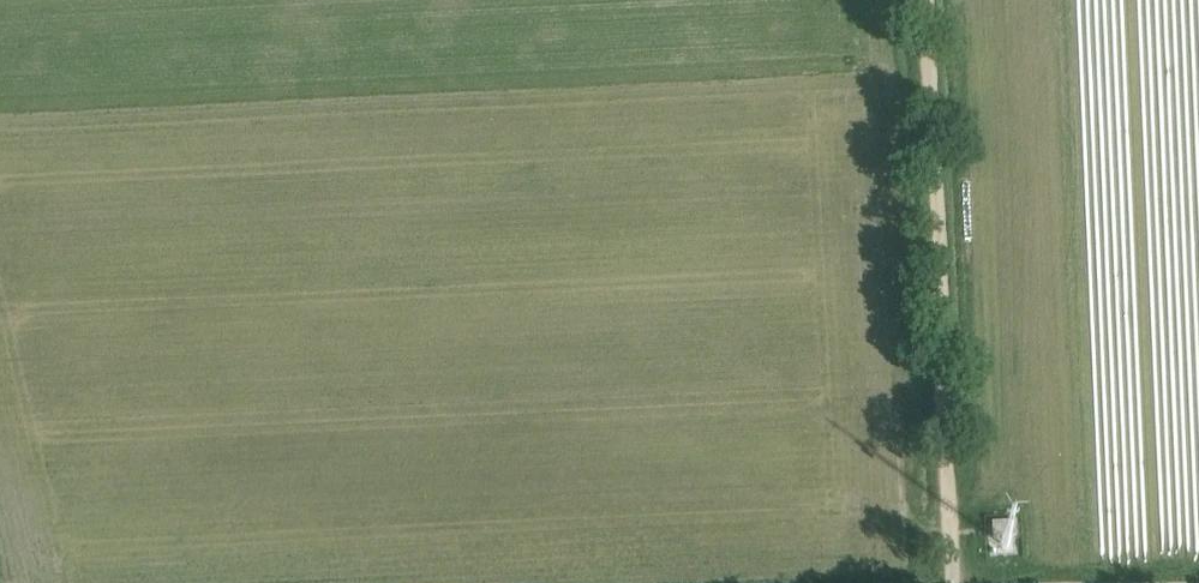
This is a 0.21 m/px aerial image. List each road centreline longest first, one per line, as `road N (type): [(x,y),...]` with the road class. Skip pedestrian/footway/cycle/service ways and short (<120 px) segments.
road 1 (track): [(934,0),(955,582)]

